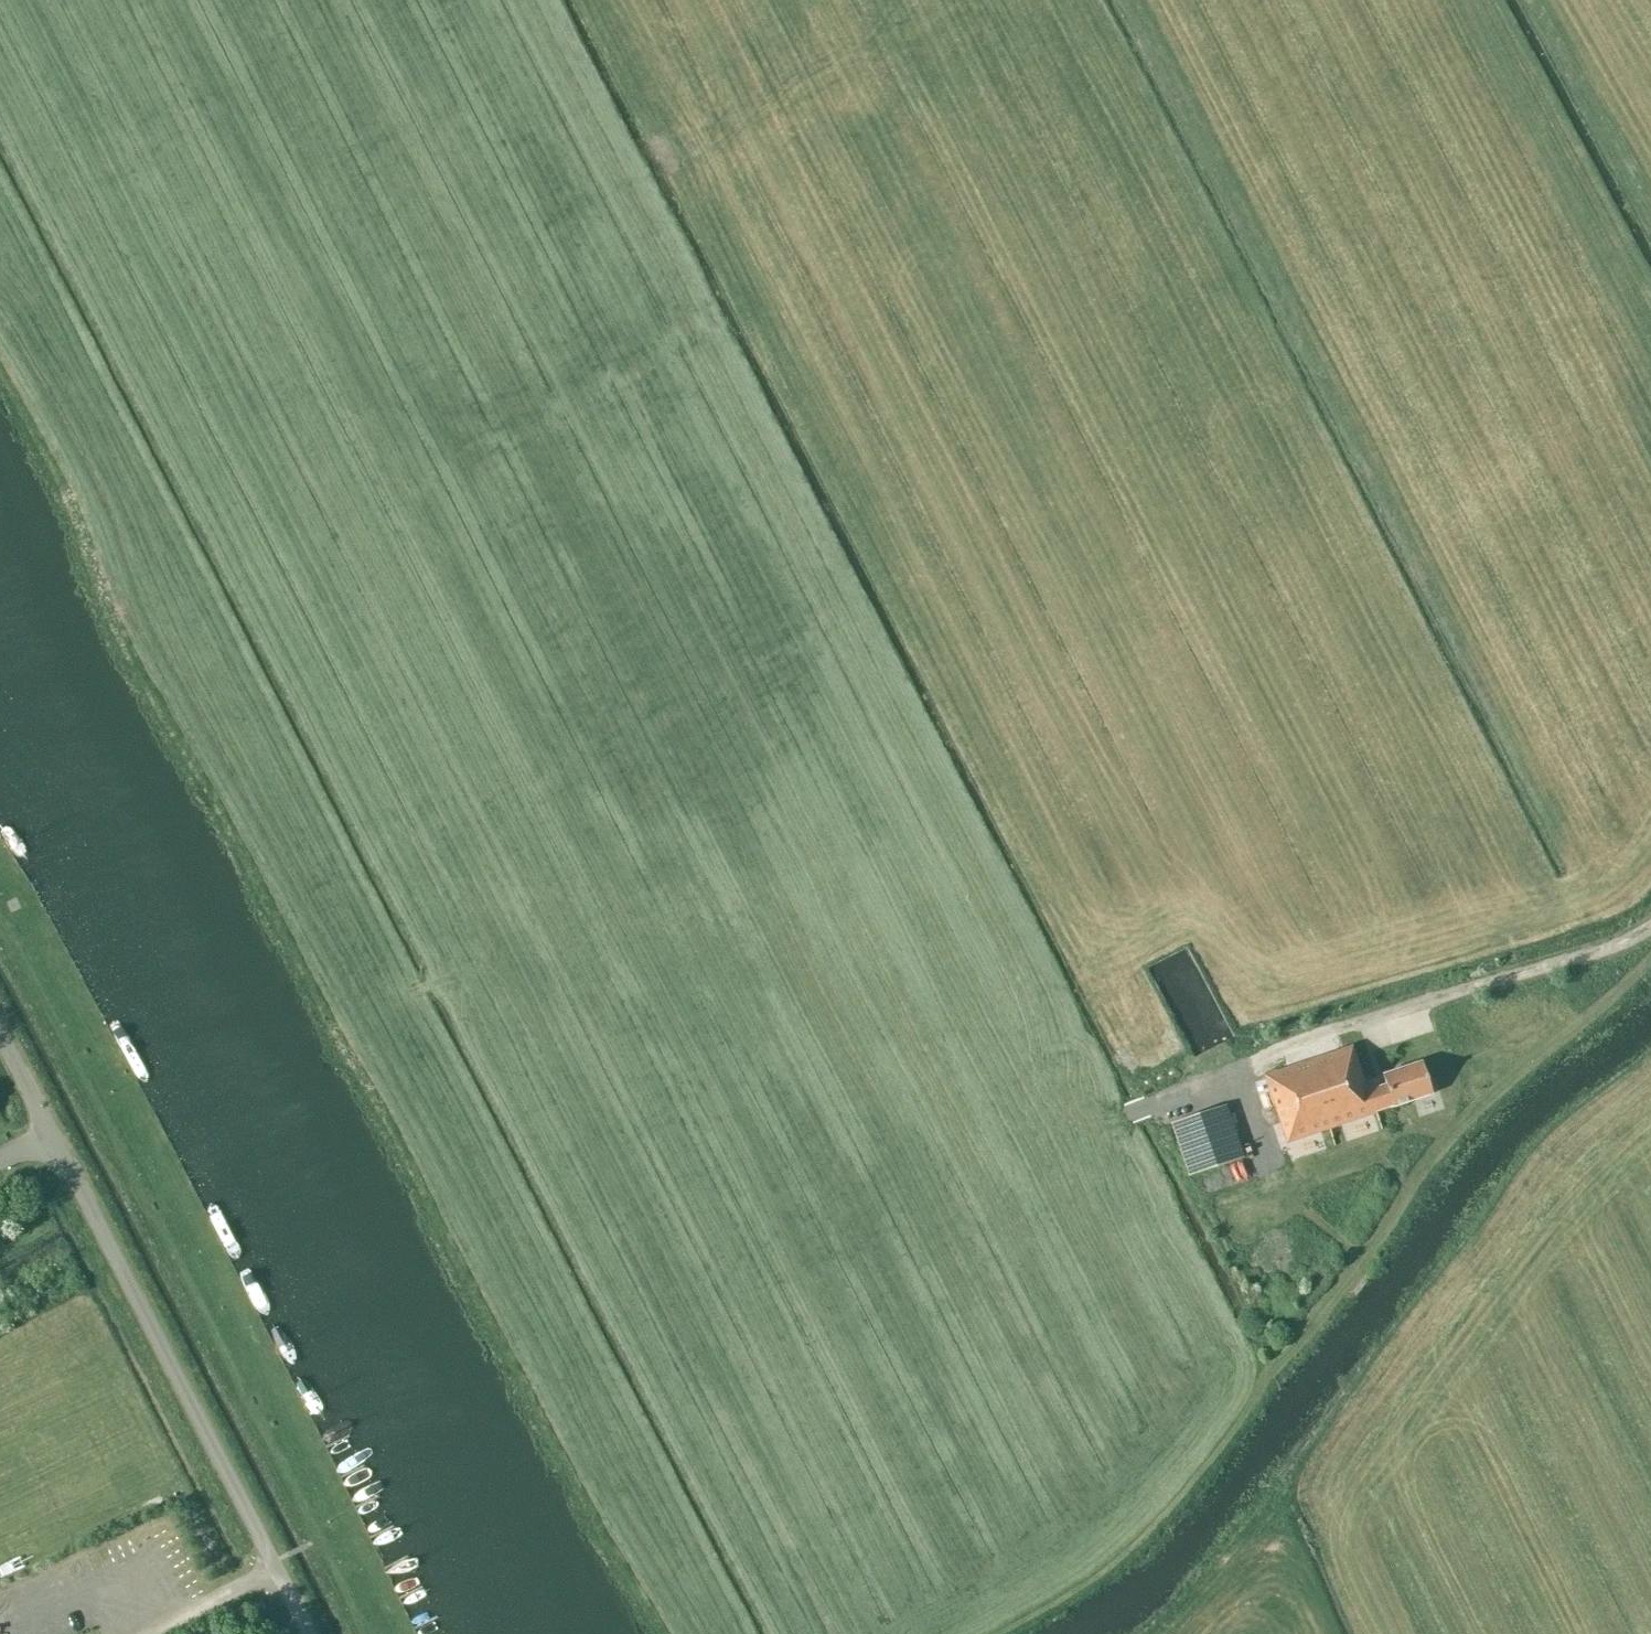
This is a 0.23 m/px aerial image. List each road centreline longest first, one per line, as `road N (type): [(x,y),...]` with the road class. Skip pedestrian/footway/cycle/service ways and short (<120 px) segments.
road 1 (unclassified): [(310,1633),(0,1034)]
road 2 (unclassified): [(1107,1123),(1337,1026),(1650,926)]

